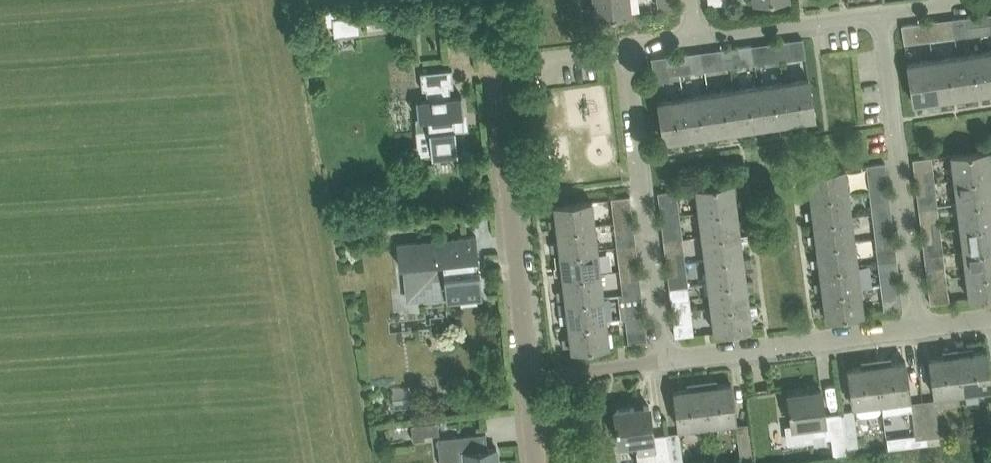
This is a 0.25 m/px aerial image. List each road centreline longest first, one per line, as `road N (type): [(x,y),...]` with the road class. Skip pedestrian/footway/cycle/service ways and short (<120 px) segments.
road 1 (residential): [(528,380),(498,68),(626,46)]
road 2 (residential): [(919,327),(880,13)]
road 3 (residential): [(665,360),(626,46)]
road 4 (residential): [(665,360),(919,327)]
road 5 (residential): [(696,37),(880,13)]
road 6 (residential): [(528,380),(665,360)]

